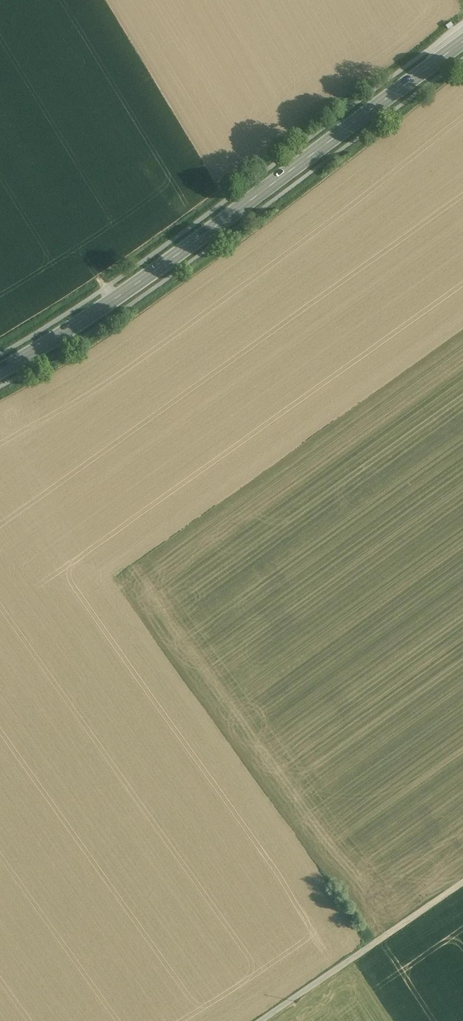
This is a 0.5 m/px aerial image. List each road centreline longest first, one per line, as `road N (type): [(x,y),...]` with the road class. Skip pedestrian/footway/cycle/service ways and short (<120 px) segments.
road 1 (primary): [(0,369),(181,253),(462,43)]
road 2 (track): [(462,885),(263,1020)]

